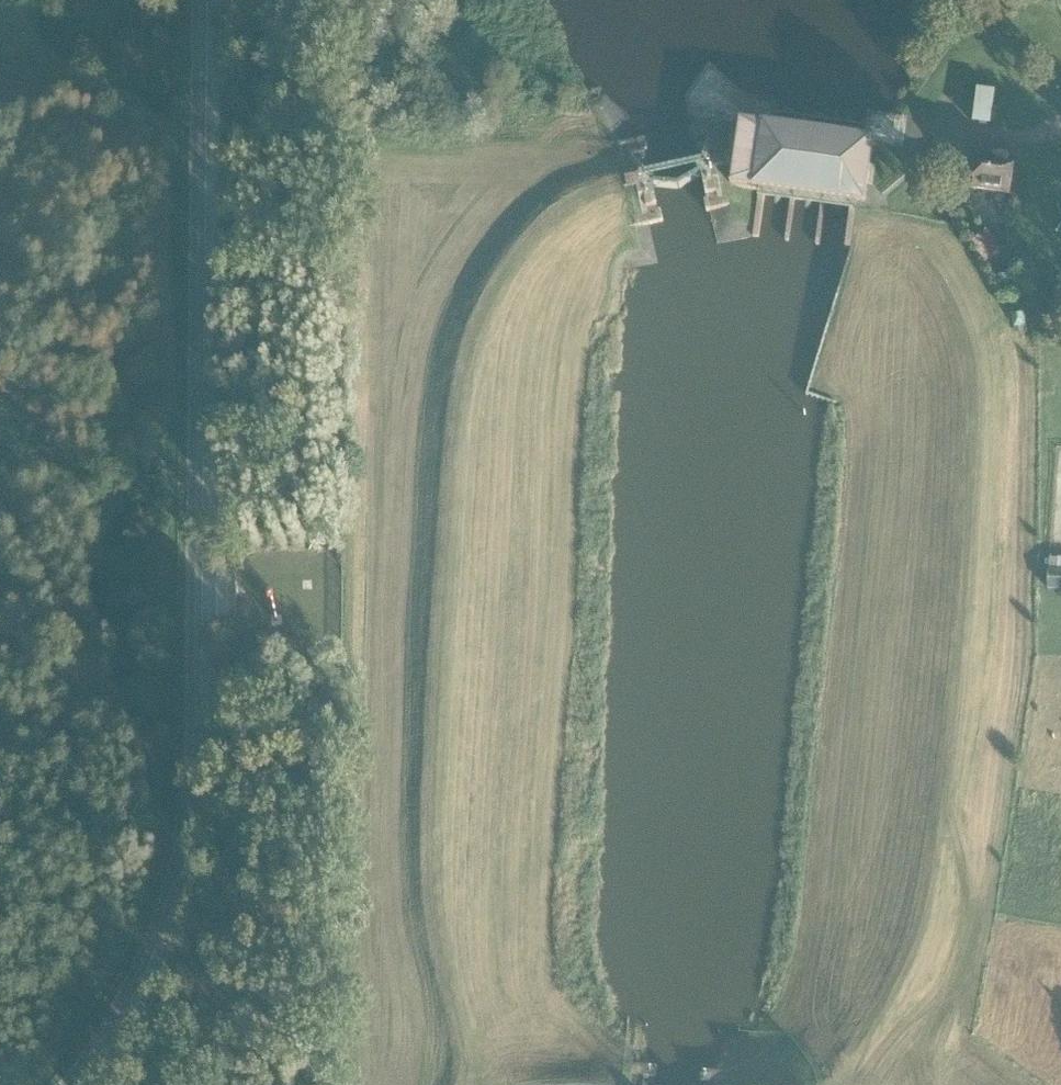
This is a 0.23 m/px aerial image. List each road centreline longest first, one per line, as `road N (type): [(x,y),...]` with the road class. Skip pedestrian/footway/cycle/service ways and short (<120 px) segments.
road 1 (tertiary): [(209,0),(197,802),(158,950),(82,1084)]

